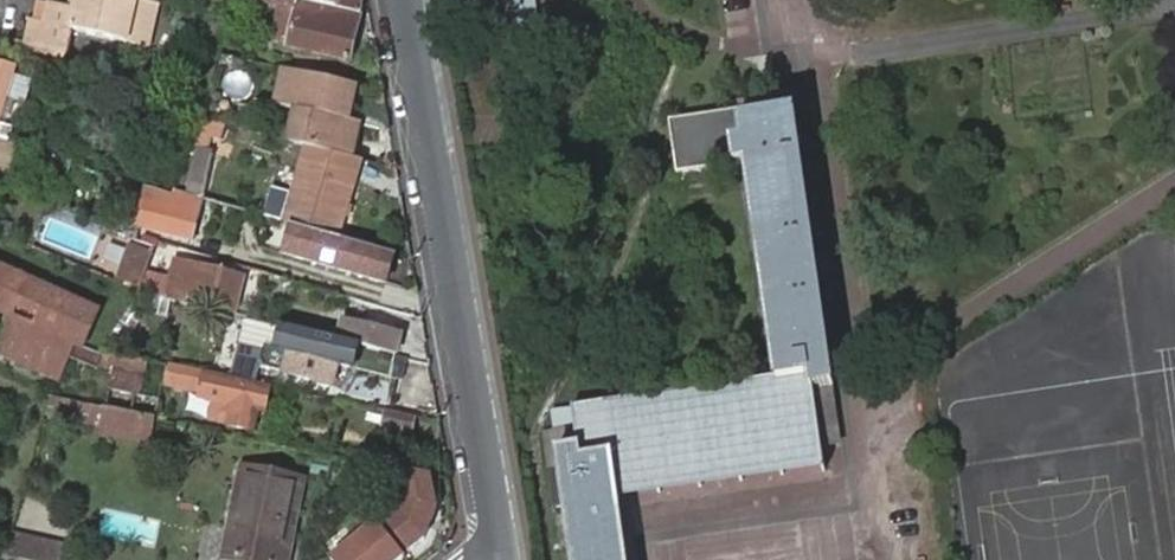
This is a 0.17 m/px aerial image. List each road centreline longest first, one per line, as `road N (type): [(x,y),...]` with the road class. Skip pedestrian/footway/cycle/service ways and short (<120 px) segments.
road 1 (tertiary): [(504,559),(406,0)]

